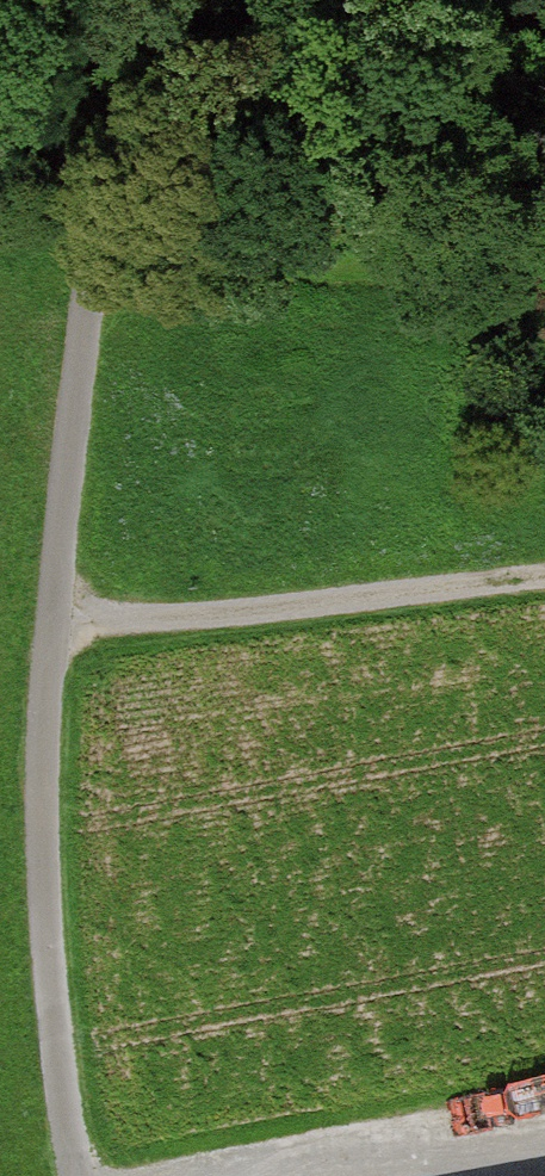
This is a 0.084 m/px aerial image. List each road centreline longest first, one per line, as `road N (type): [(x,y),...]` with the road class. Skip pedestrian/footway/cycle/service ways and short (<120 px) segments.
road 1 (track): [(62,634),(125,0)]
road 2 (track): [(76,1175),(51,1013),(46,751),(62,634)]
road 3 (track): [(544,586),(62,634)]

